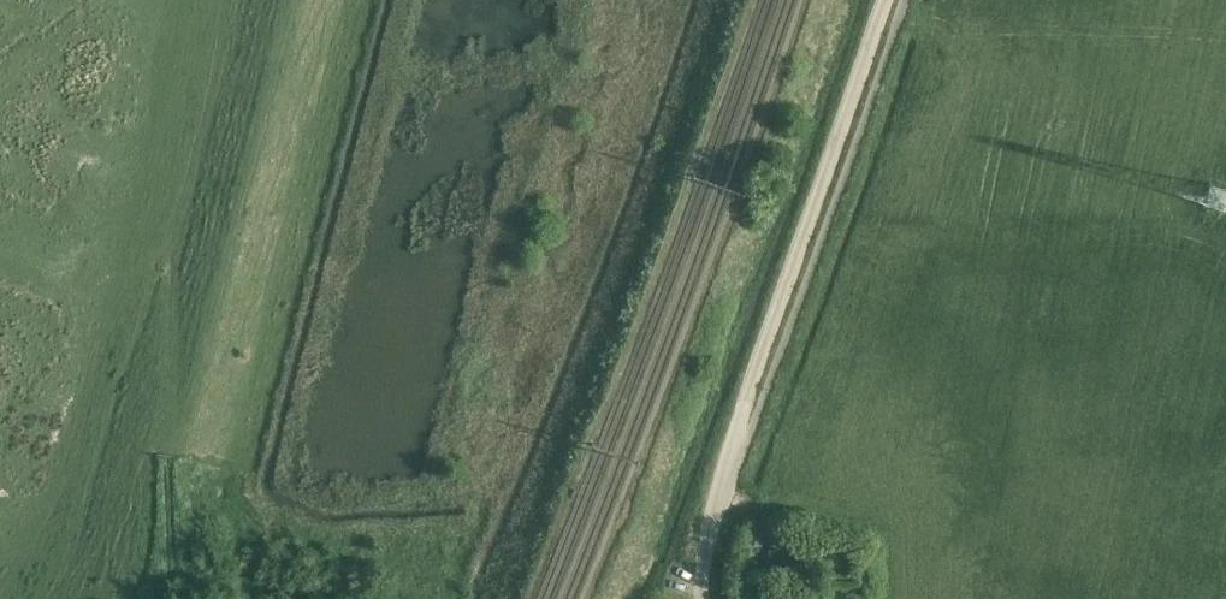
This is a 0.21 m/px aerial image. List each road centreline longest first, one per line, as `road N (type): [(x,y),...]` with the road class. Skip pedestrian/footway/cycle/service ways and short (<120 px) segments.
road 1 (unclassified): [(700,598),(745,408),(877,0)]

